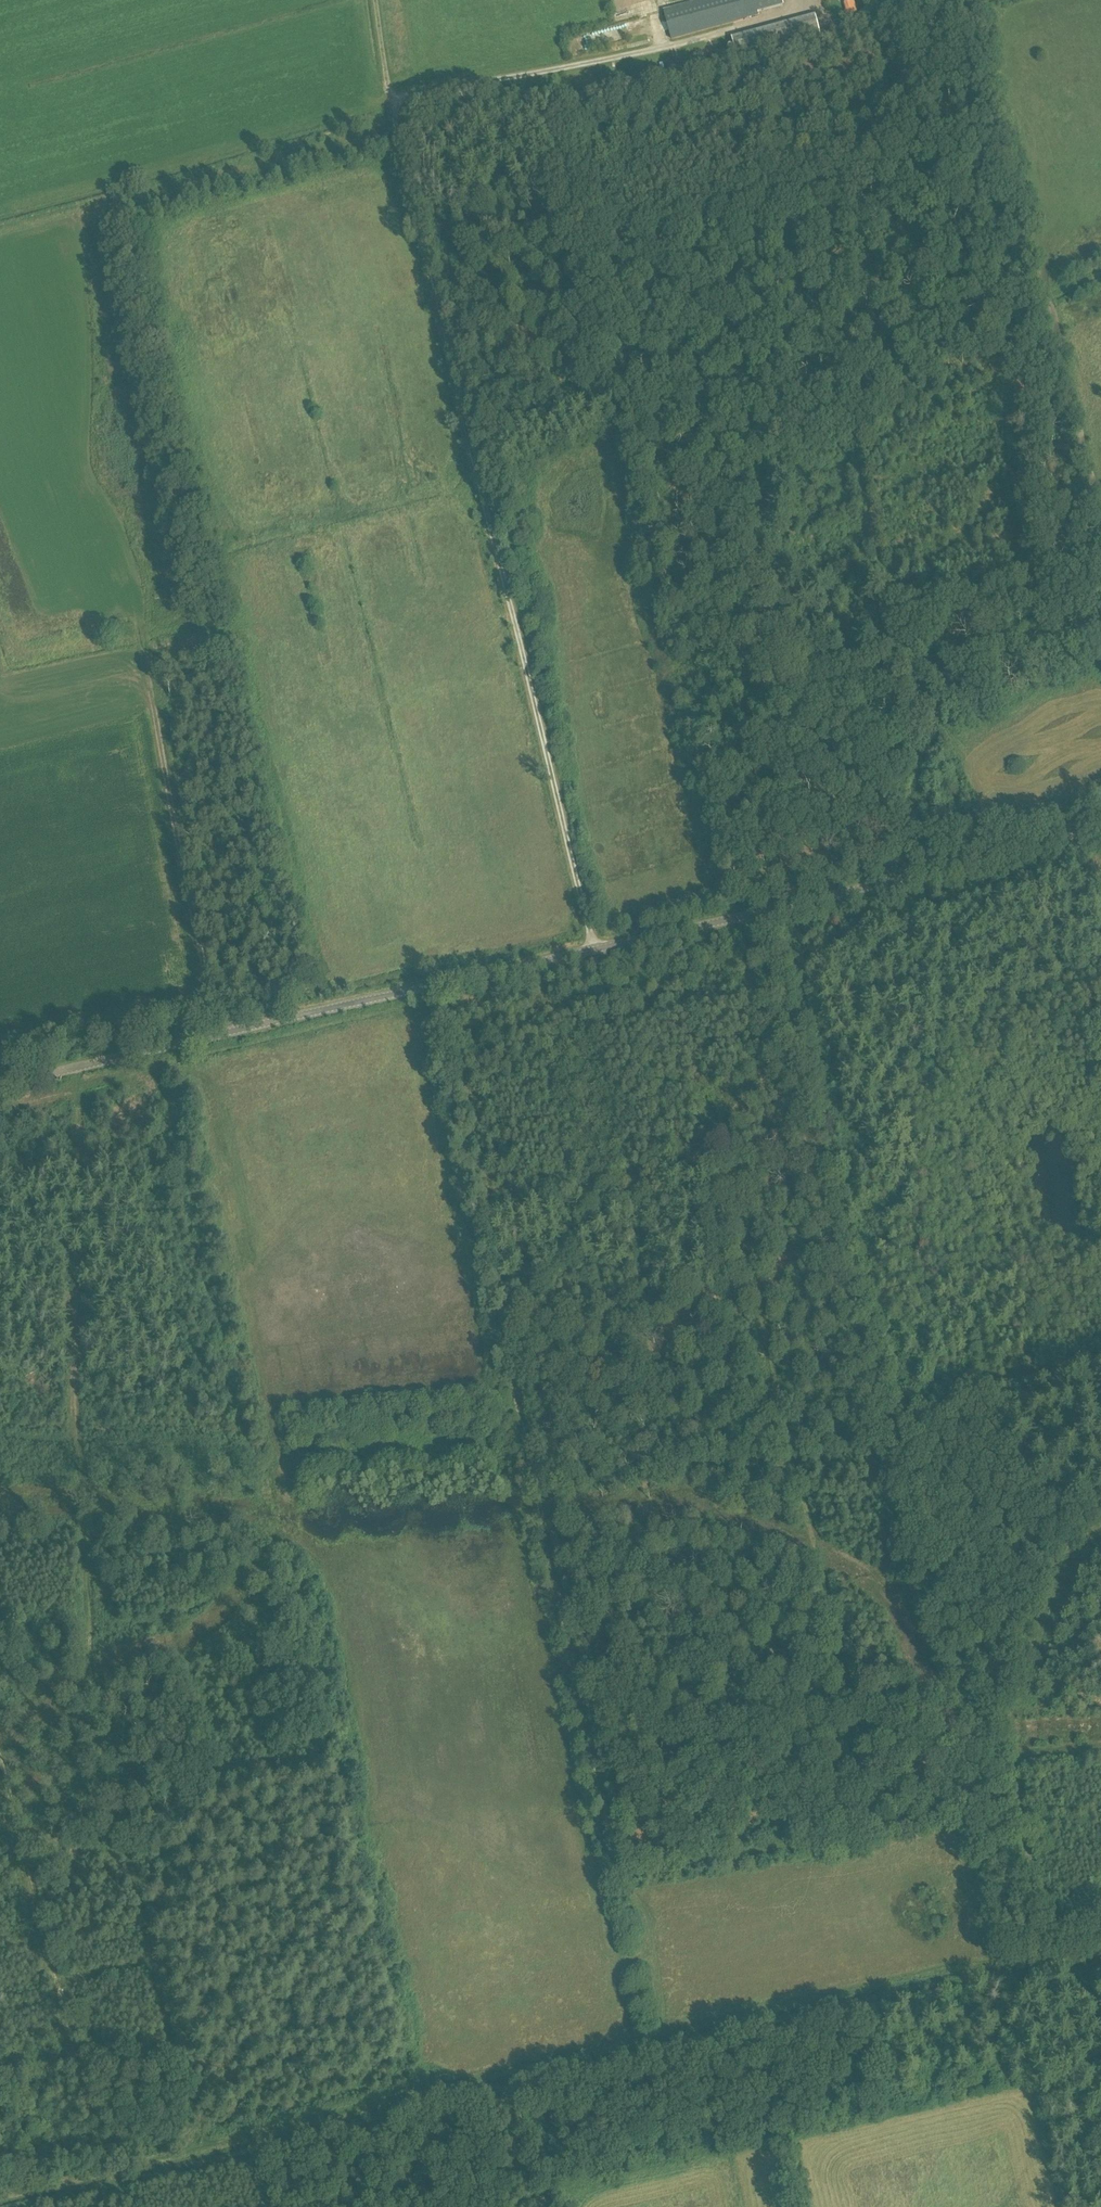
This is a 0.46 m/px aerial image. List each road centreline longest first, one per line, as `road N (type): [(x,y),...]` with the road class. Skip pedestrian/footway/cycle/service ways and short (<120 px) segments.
road 1 (unclassified): [(0,1088),(1100,830)]
road 2 (track): [(374,0),(592,950)]
road 3 (track): [(391,97),(676,48),(801,13),(798,0)]

